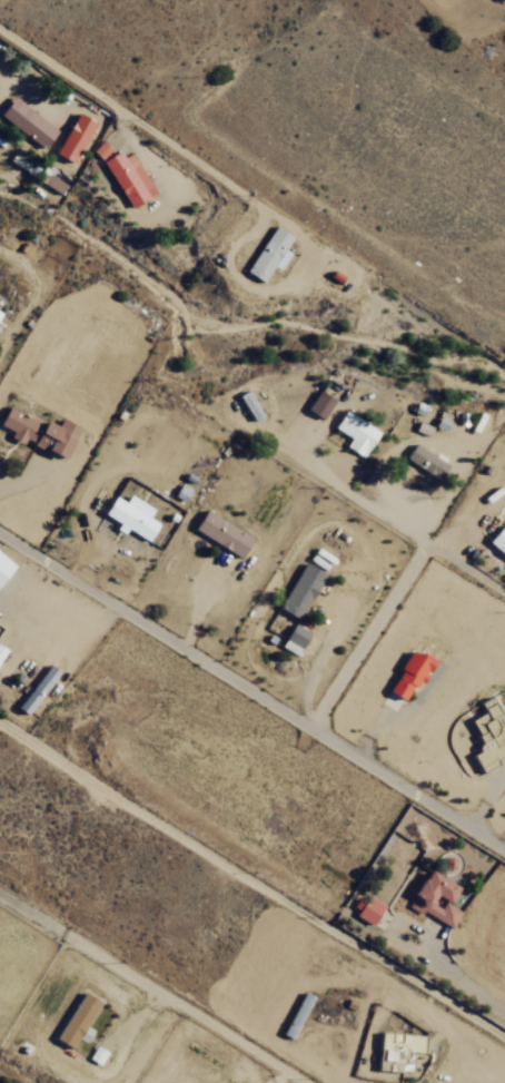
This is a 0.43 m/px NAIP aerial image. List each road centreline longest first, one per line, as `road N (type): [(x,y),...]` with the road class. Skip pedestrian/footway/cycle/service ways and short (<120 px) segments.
road 1 (residential): [(504,848),(197,660),(103,624),(0,555)]
road 2 (residential): [(0,890),(312,1082)]

